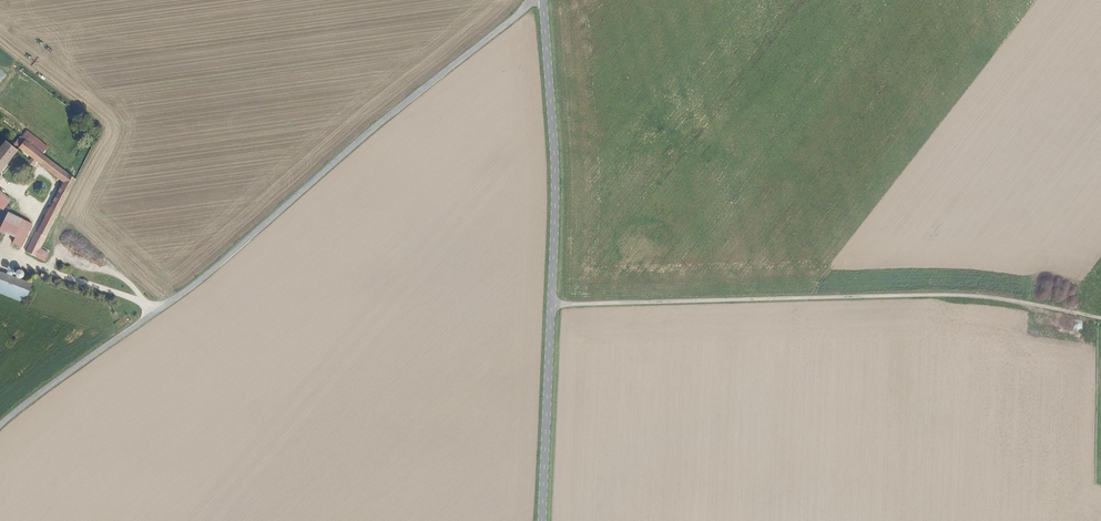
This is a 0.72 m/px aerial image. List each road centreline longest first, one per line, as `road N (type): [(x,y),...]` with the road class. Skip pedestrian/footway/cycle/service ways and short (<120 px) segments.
road 1 (unclassified): [(0,450),(127,329),(532,0)]
road 2 (track): [(1100,319),(935,294),(548,303)]
road 3 (secondary): [(539,520),(552,174),(539,0)]

